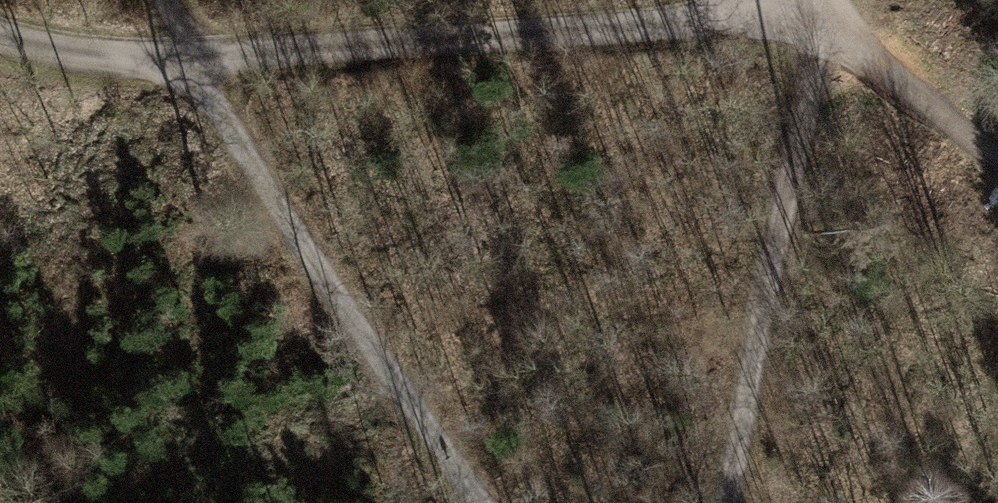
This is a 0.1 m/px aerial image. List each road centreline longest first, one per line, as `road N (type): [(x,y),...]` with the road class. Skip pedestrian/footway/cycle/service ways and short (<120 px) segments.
road 1 (track): [(0,31),(210,51),(586,21),(699,0)]
road 2 (track): [(480,502),(261,177),(190,0)]
road 3 (track): [(800,0),(795,119),(716,502)]
road 4 (track): [(832,0),(864,56),(997,145)]

